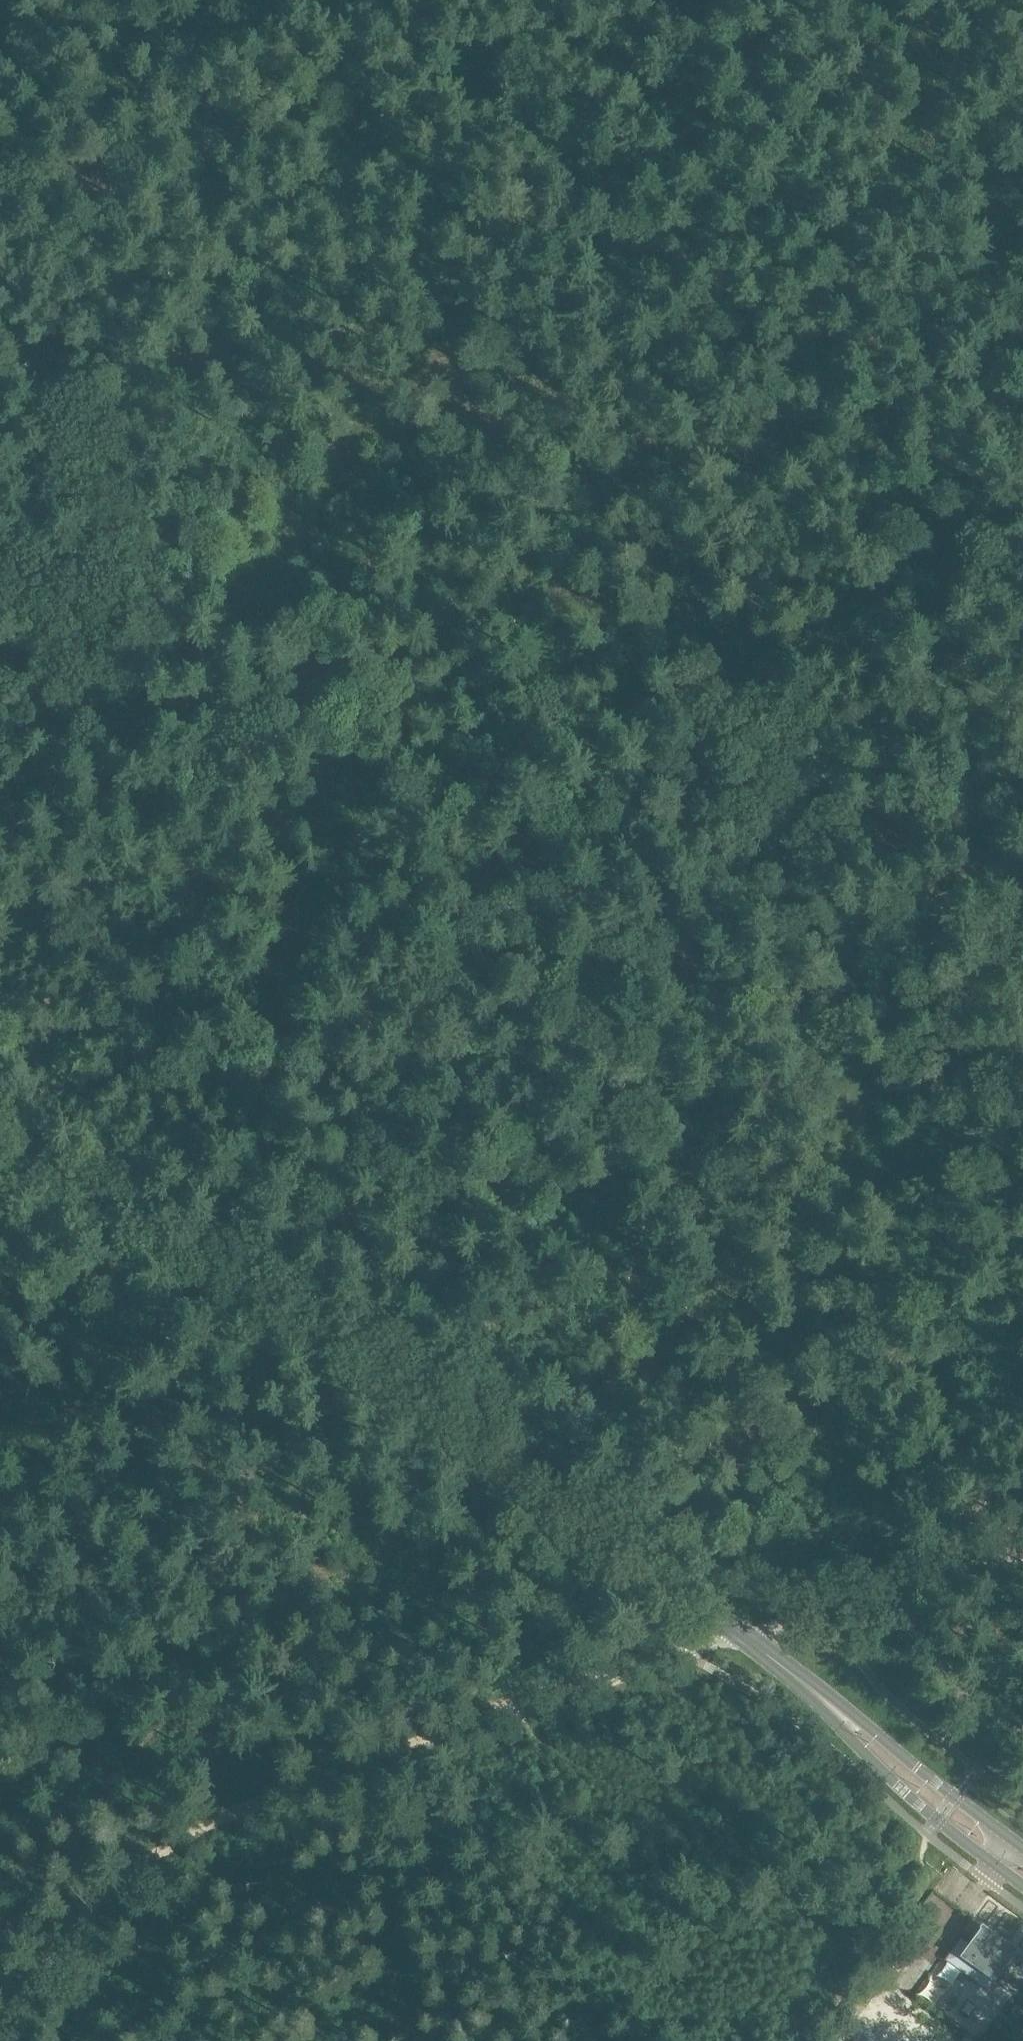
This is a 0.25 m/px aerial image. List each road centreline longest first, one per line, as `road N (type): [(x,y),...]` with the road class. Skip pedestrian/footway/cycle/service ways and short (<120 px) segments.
road 1 (secondary): [(1022,1845),(749,1634),(0,1117)]
road 2 (track): [(8,2040),(169,1828),(686,1656)]
road 3 (track): [(1022,693),(367,424)]
road 4 (track): [(367,424),(0,939)]
road 5 (track): [(660,0),(367,424)]
road 6 (track): [(367,424),(0,277)]
road 7 (track): [(686,1656),(1022,1558)]

